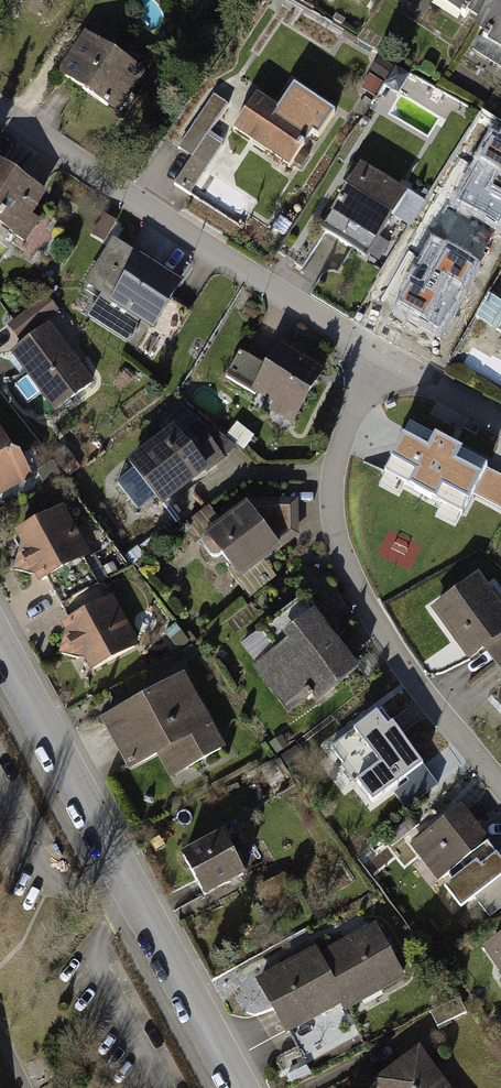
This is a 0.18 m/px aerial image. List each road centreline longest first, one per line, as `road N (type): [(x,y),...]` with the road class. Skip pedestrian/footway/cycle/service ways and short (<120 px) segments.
road 1 (residential): [(0,646),(242,1087)]
road 2 (residential): [(382,361),(331,477),(345,570),(407,676),(500,786)]
road 3 (residential): [(382,361),(0,116)]
road 4 (residential): [(500,425),(382,361)]

